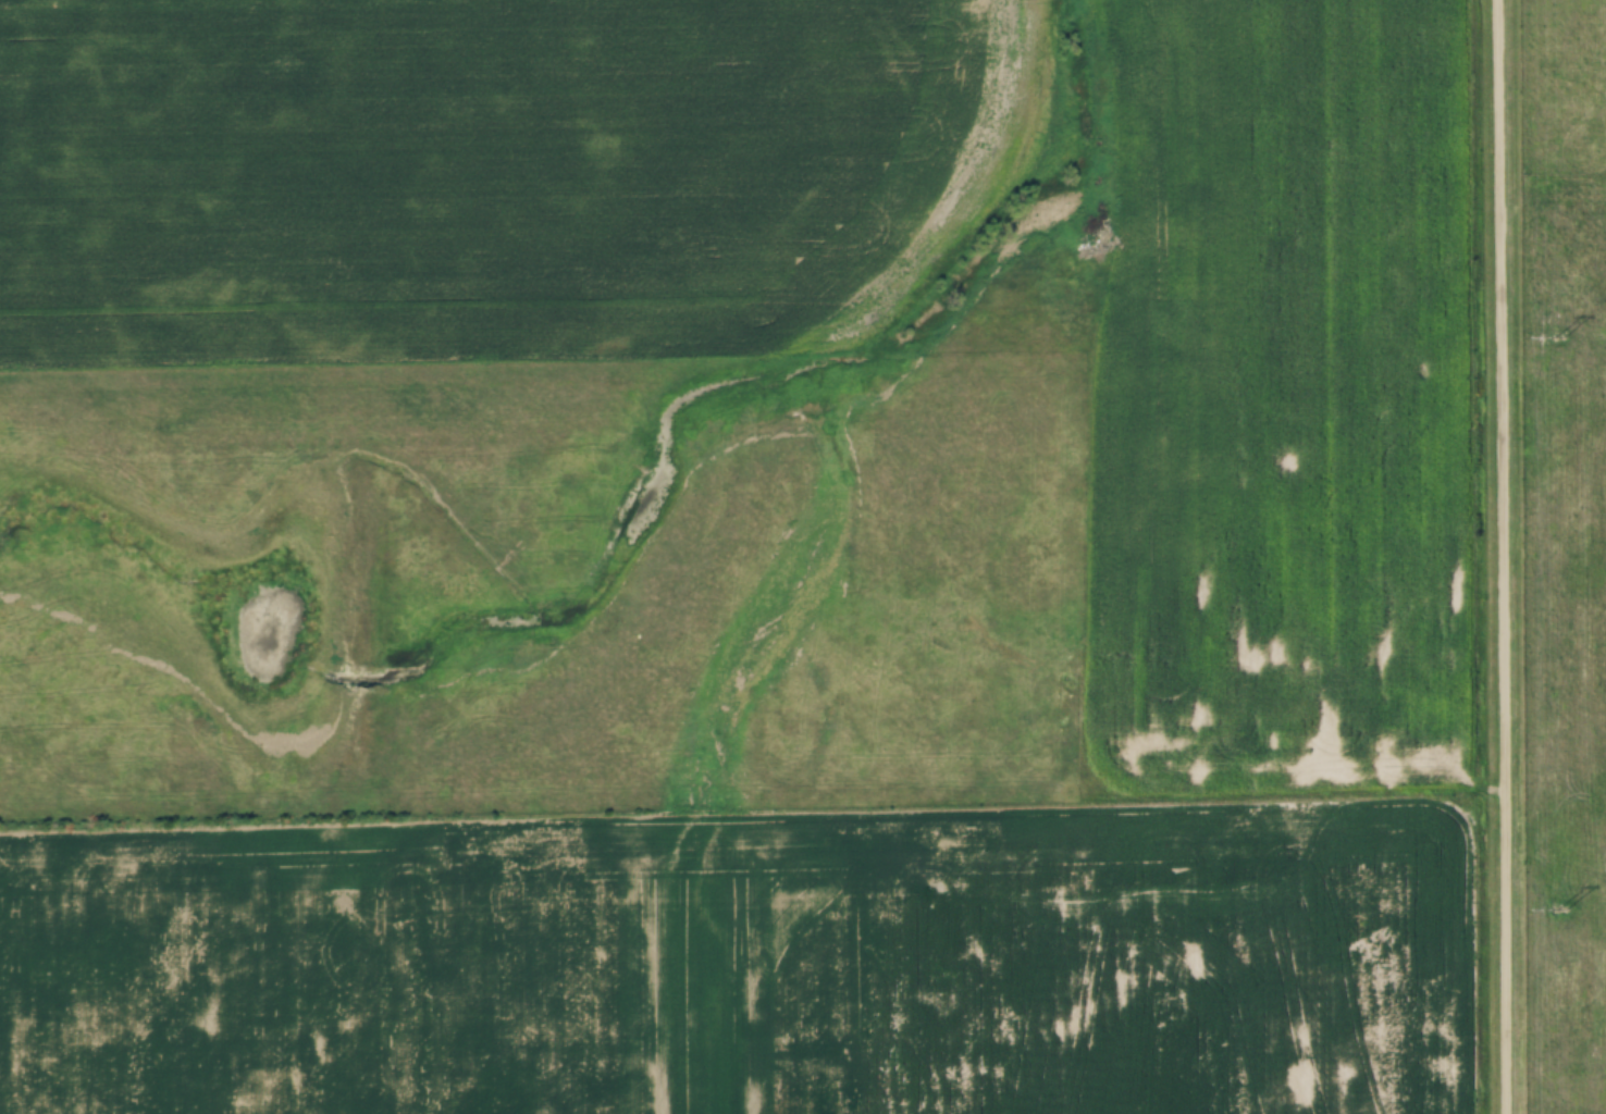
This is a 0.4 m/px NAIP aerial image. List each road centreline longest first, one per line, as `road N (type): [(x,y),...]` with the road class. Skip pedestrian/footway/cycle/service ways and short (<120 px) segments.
road 1 (residential): [(1510,1113),(1502,0)]

